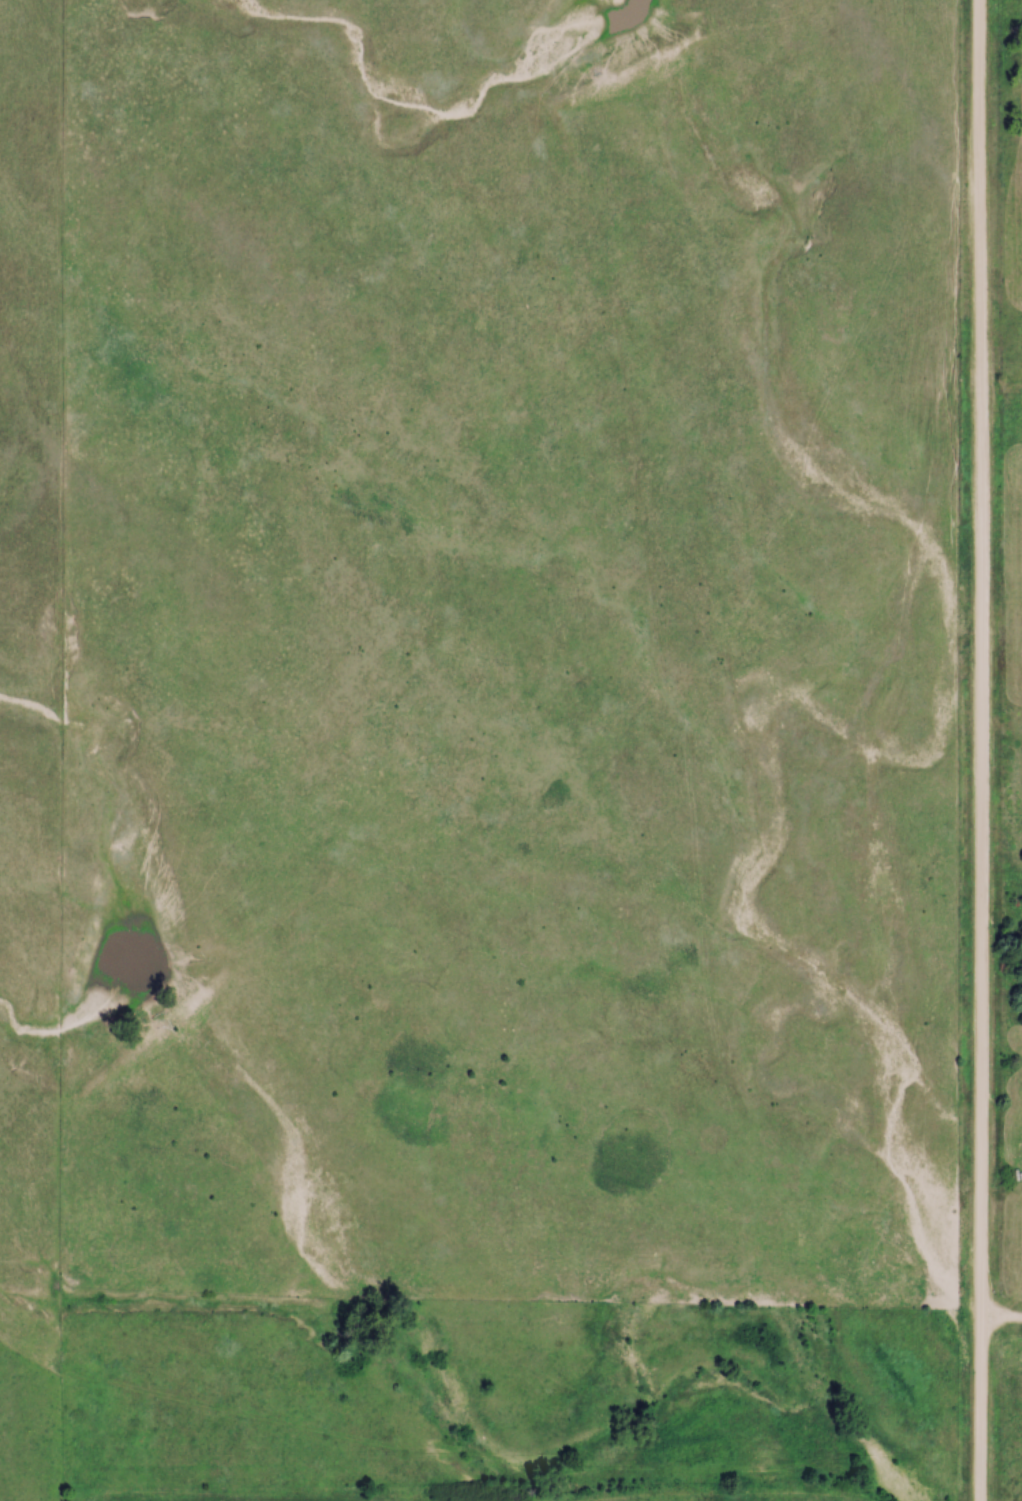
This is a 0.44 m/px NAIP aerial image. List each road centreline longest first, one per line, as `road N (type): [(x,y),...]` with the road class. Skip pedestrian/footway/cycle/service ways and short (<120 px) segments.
road 1 (residential): [(980,1500),(982,0)]

